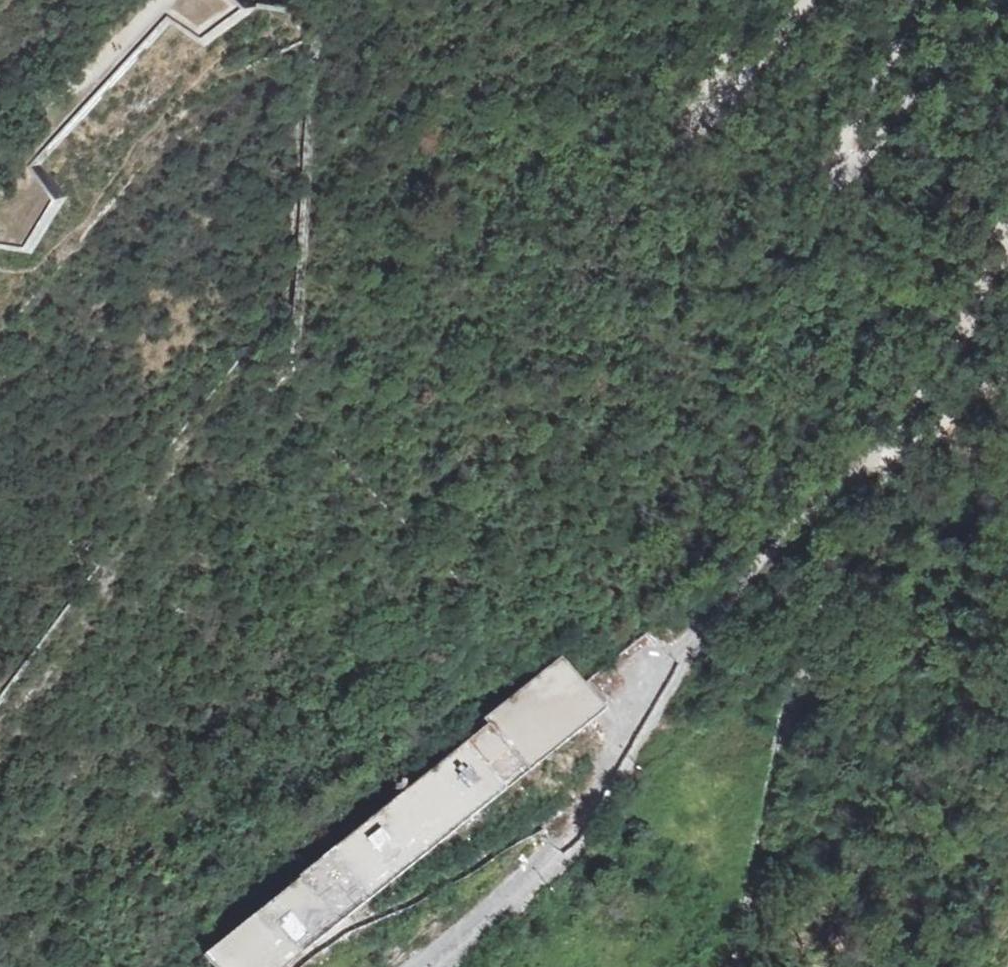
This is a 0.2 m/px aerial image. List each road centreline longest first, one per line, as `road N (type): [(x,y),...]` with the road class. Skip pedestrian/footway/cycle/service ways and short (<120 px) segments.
road 1 (residential): [(411,966),(530,876)]

